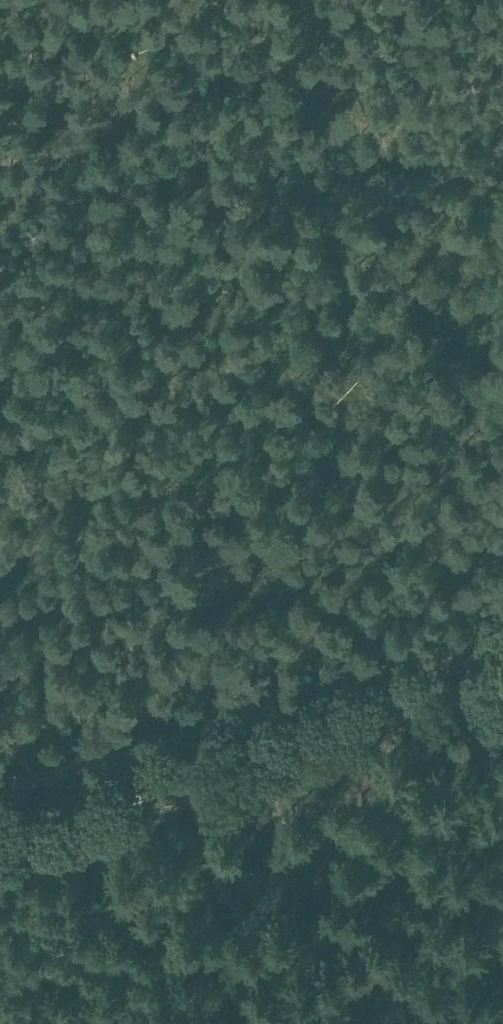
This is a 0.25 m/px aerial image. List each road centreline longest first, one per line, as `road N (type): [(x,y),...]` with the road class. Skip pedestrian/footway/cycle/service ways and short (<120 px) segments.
road 1 (track): [(502,639),(0,797)]
road 2 (track): [(502,688),(0,843)]

